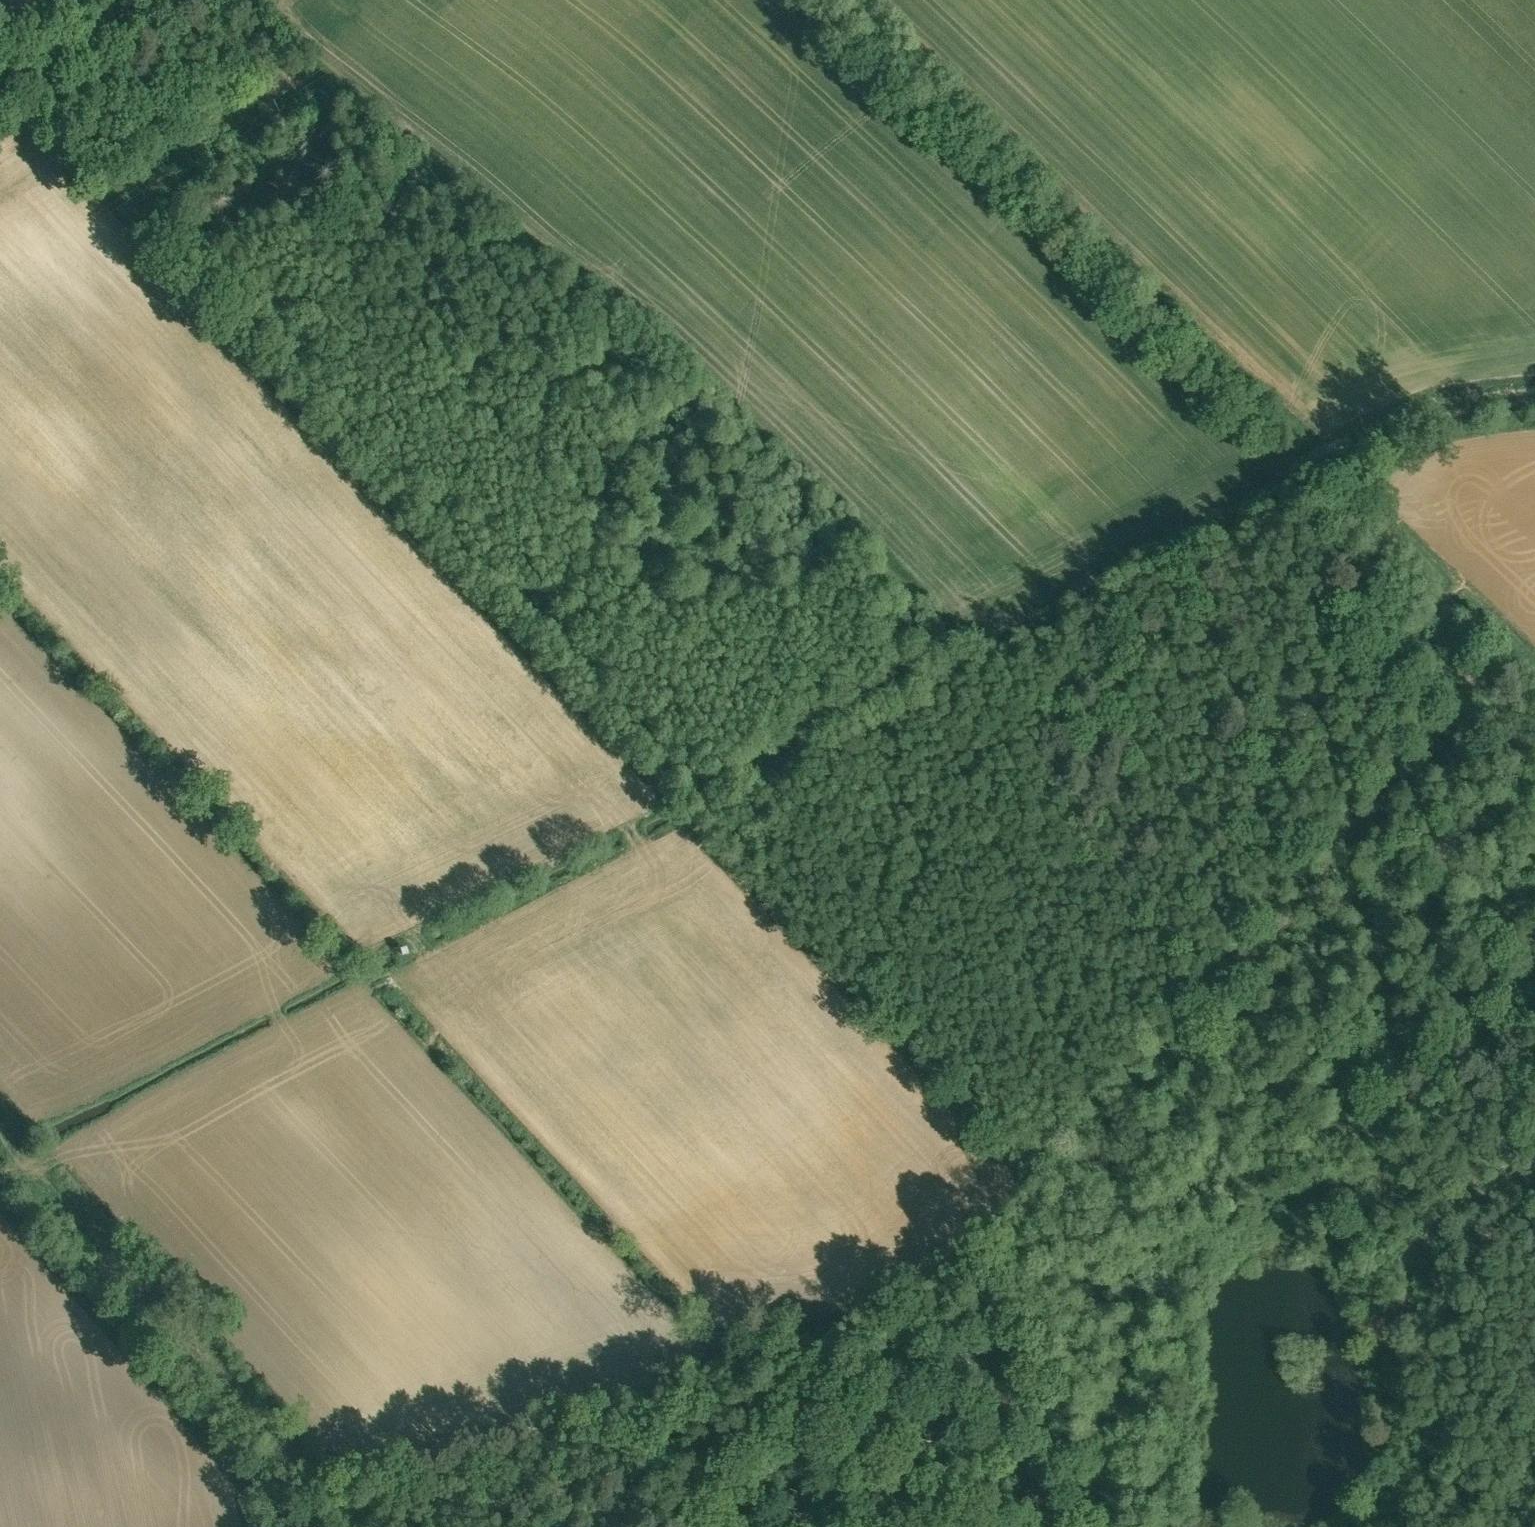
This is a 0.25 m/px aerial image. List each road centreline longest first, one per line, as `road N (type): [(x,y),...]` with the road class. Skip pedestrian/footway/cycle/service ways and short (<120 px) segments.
road 1 (track): [(0,1129),(311,1462)]
road 2 (track): [(154,0),(0,86)]

